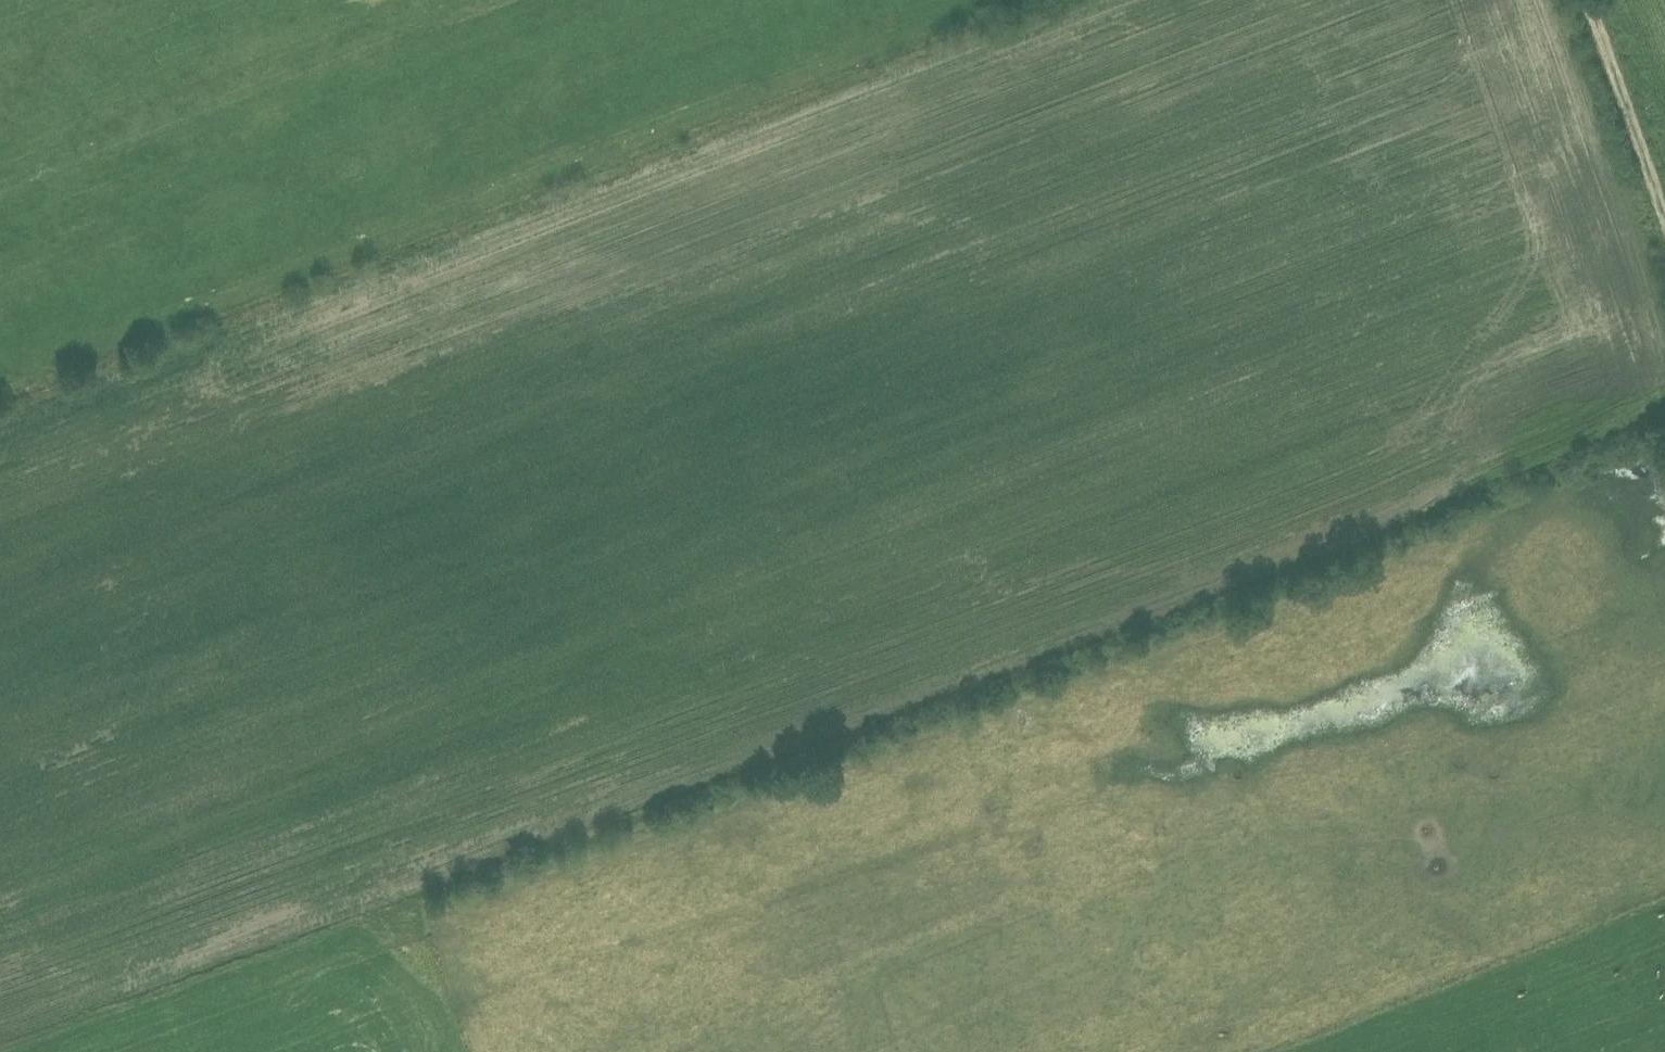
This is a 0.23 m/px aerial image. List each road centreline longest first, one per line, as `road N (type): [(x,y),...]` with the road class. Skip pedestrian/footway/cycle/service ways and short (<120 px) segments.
road 1 (track): [(1598,0),(1664,196)]

